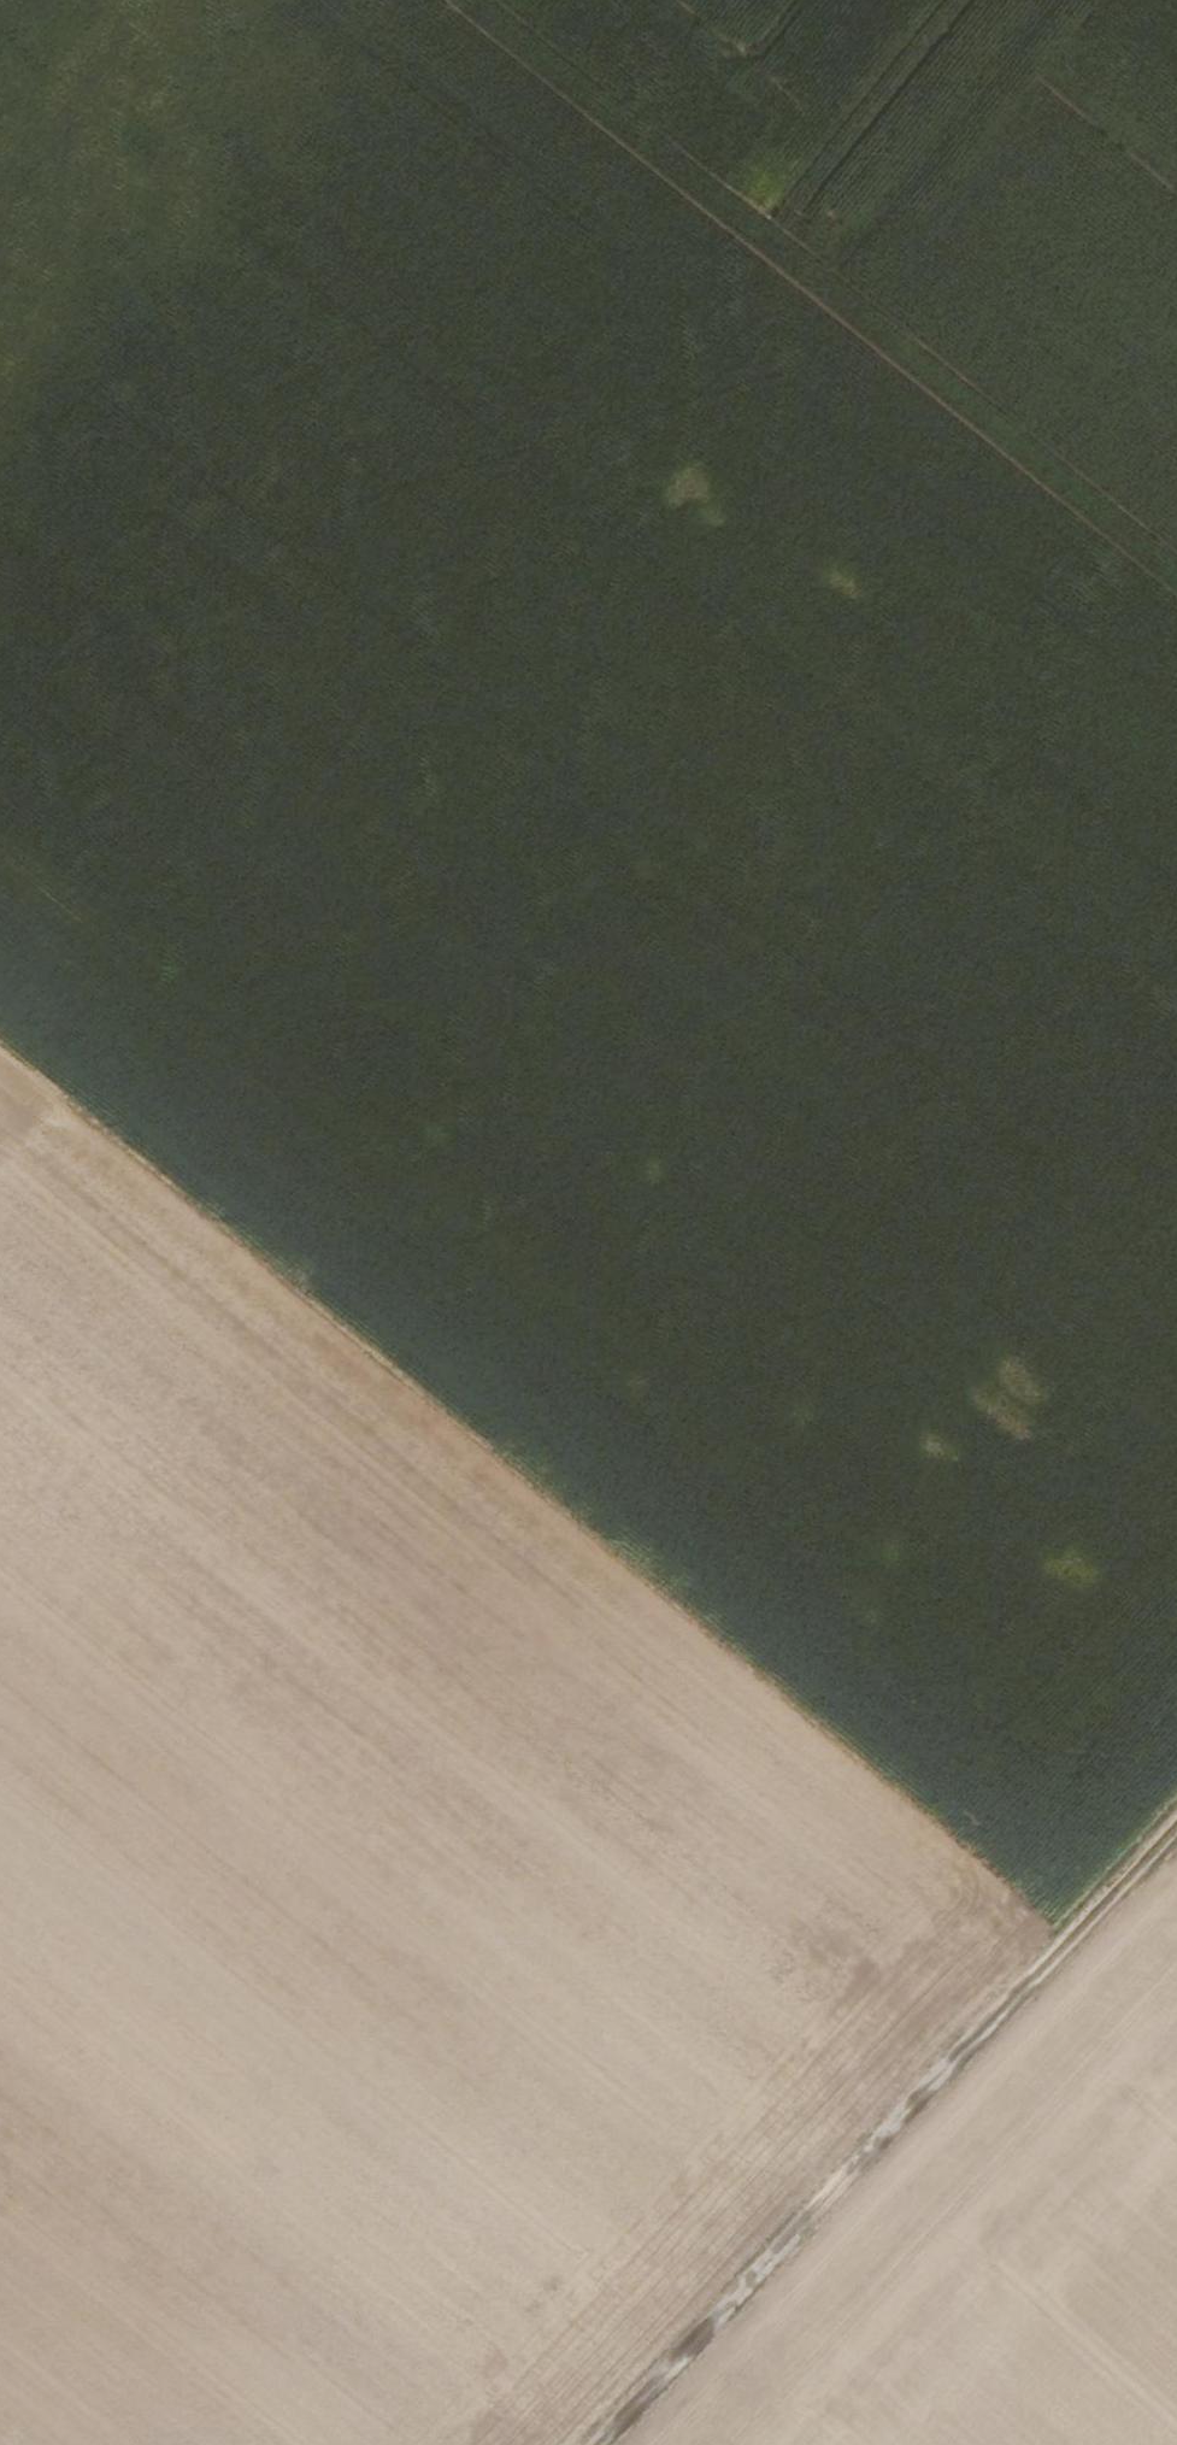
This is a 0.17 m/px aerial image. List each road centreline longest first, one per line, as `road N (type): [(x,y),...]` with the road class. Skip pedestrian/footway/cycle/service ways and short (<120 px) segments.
road 1 (track): [(1176,1819),(586,2444)]

